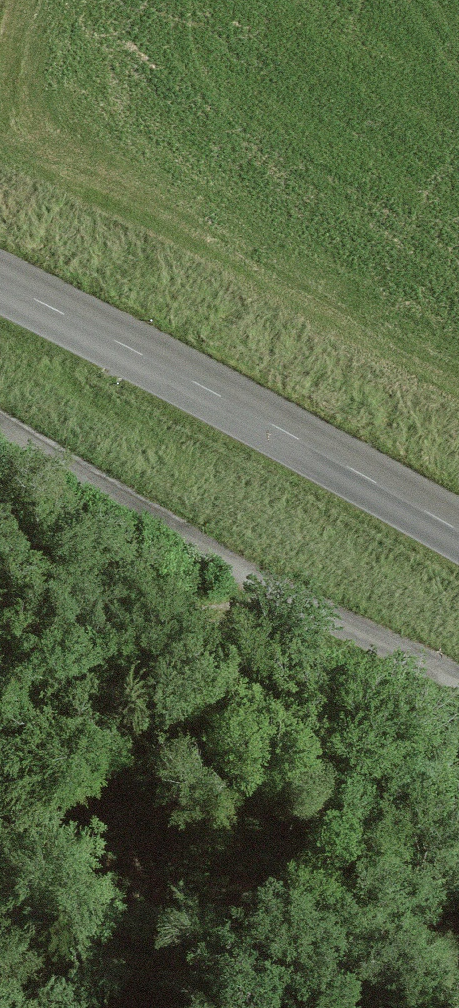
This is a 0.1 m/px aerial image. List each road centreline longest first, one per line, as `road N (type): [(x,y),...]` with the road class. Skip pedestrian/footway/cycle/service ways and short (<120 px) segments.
road 1 (track): [(0,423),(275,588),(458,683)]
road 2 (tertiary): [(458,533),(180,373),(0,283)]
road 3 (track): [(275,588),(234,609),(85,621),(0,616)]

